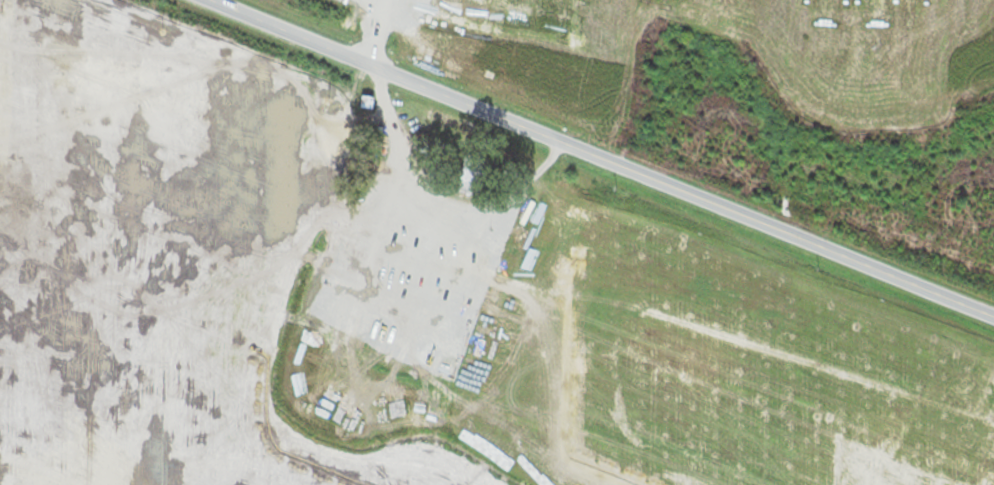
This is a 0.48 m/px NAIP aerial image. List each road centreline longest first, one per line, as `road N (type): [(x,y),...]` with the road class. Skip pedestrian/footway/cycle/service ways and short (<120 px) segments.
road 1 (tertiary): [(993,316),(211,0)]

